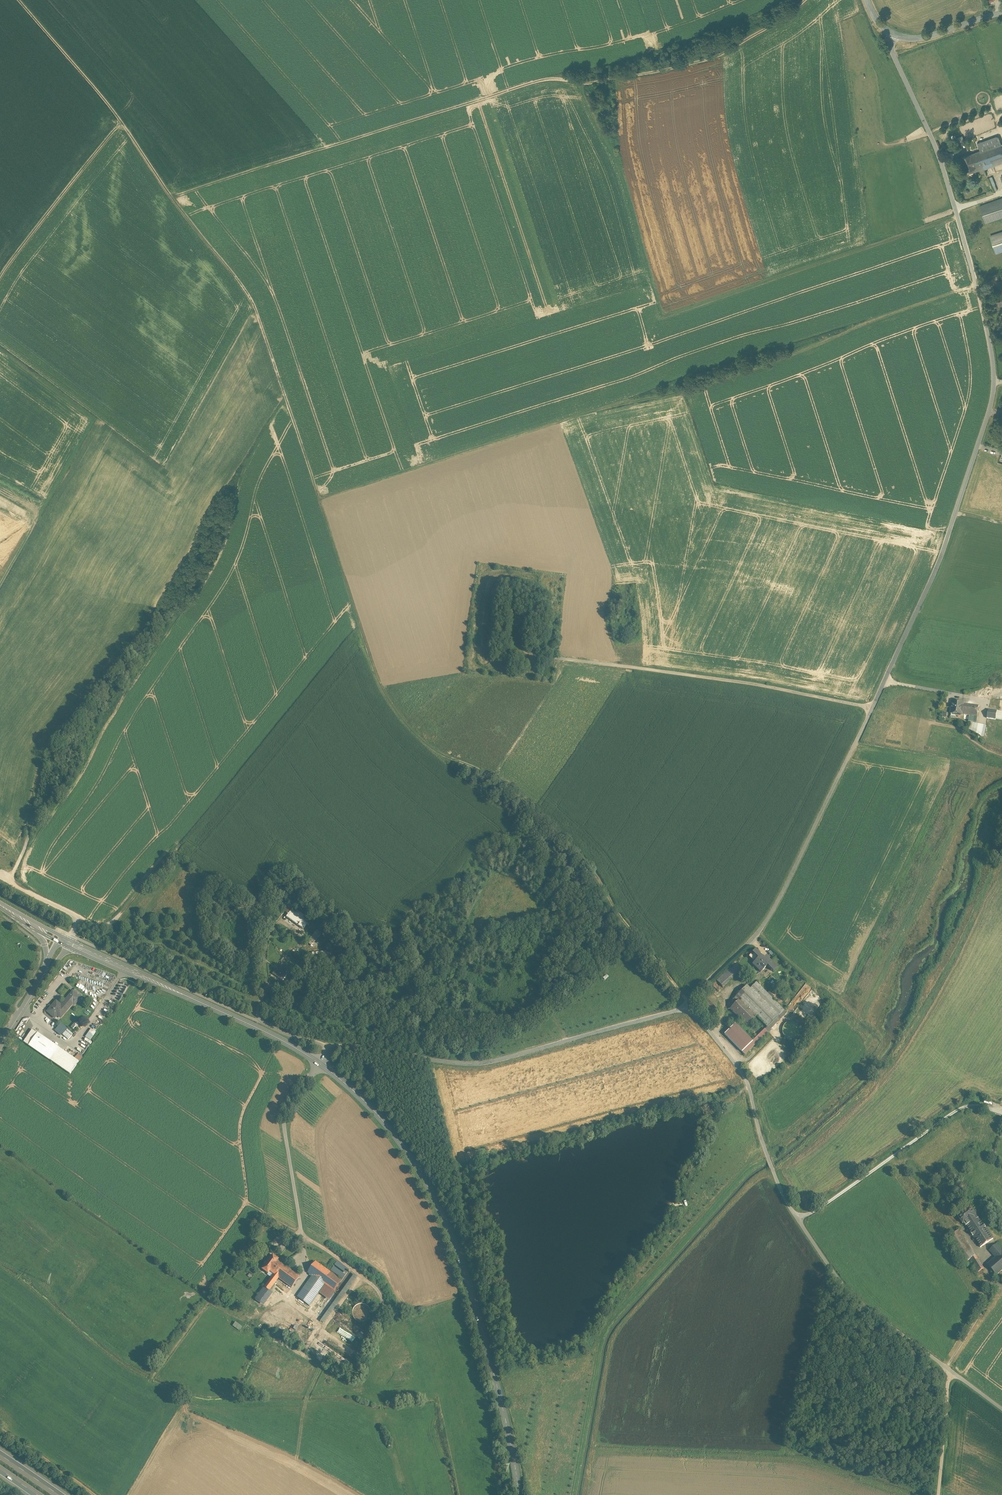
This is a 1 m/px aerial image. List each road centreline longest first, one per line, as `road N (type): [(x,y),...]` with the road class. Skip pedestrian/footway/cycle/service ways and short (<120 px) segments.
road 1 (track): [(685,1005),(588,864),(507,785),(422,741),(377,680),(255,307),(172,196)]
road 2 (unclassified): [(894,34),(892,50),(939,153),(977,284),(995,383),(933,579),(872,708)]
road 3 (track): [(318,497),(686,389),(977,284)]
road 4 (track): [(799,0),(700,58),(591,82),(554,77),(172,196)]
road 5 (track): [(578,81),(619,174),(659,317),(957,215)]
road 6 (secondary): [(319,1064),(379,1115),(436,1202),(470,1289),(518,1494)]
road 7 (unclassified): [(685,1005),(488,1062),(332,1048)]
road 8 (unclassified): [(872,708),(760,931),(685,1005)]
road 9 (unclassified): [(872,708),(547,656)]
road 10 (secondary): [(64,941),(319,1064)]
road 11 (track): [(172,196),(100,93),(17,0)]
road 12 (unclassified): [(796,1219),(748,1086),(685,1005)]
road 13 (unclassified): [(1001,1114),(967,1105),(951,1113),(796,1219)]
road 14 (unclassified): [(953,1373),(847,1291),(796,1219)]
road 15 (track): [(121,121),(0,275)]
road 16 (track): [(319,1064),(290,1107),(286,1133),(302,1232)]
road 17 (track): [(177,848),(109,925),(78,921)]
road 18 (unclassified): [(953,1373),(938,1494)]

